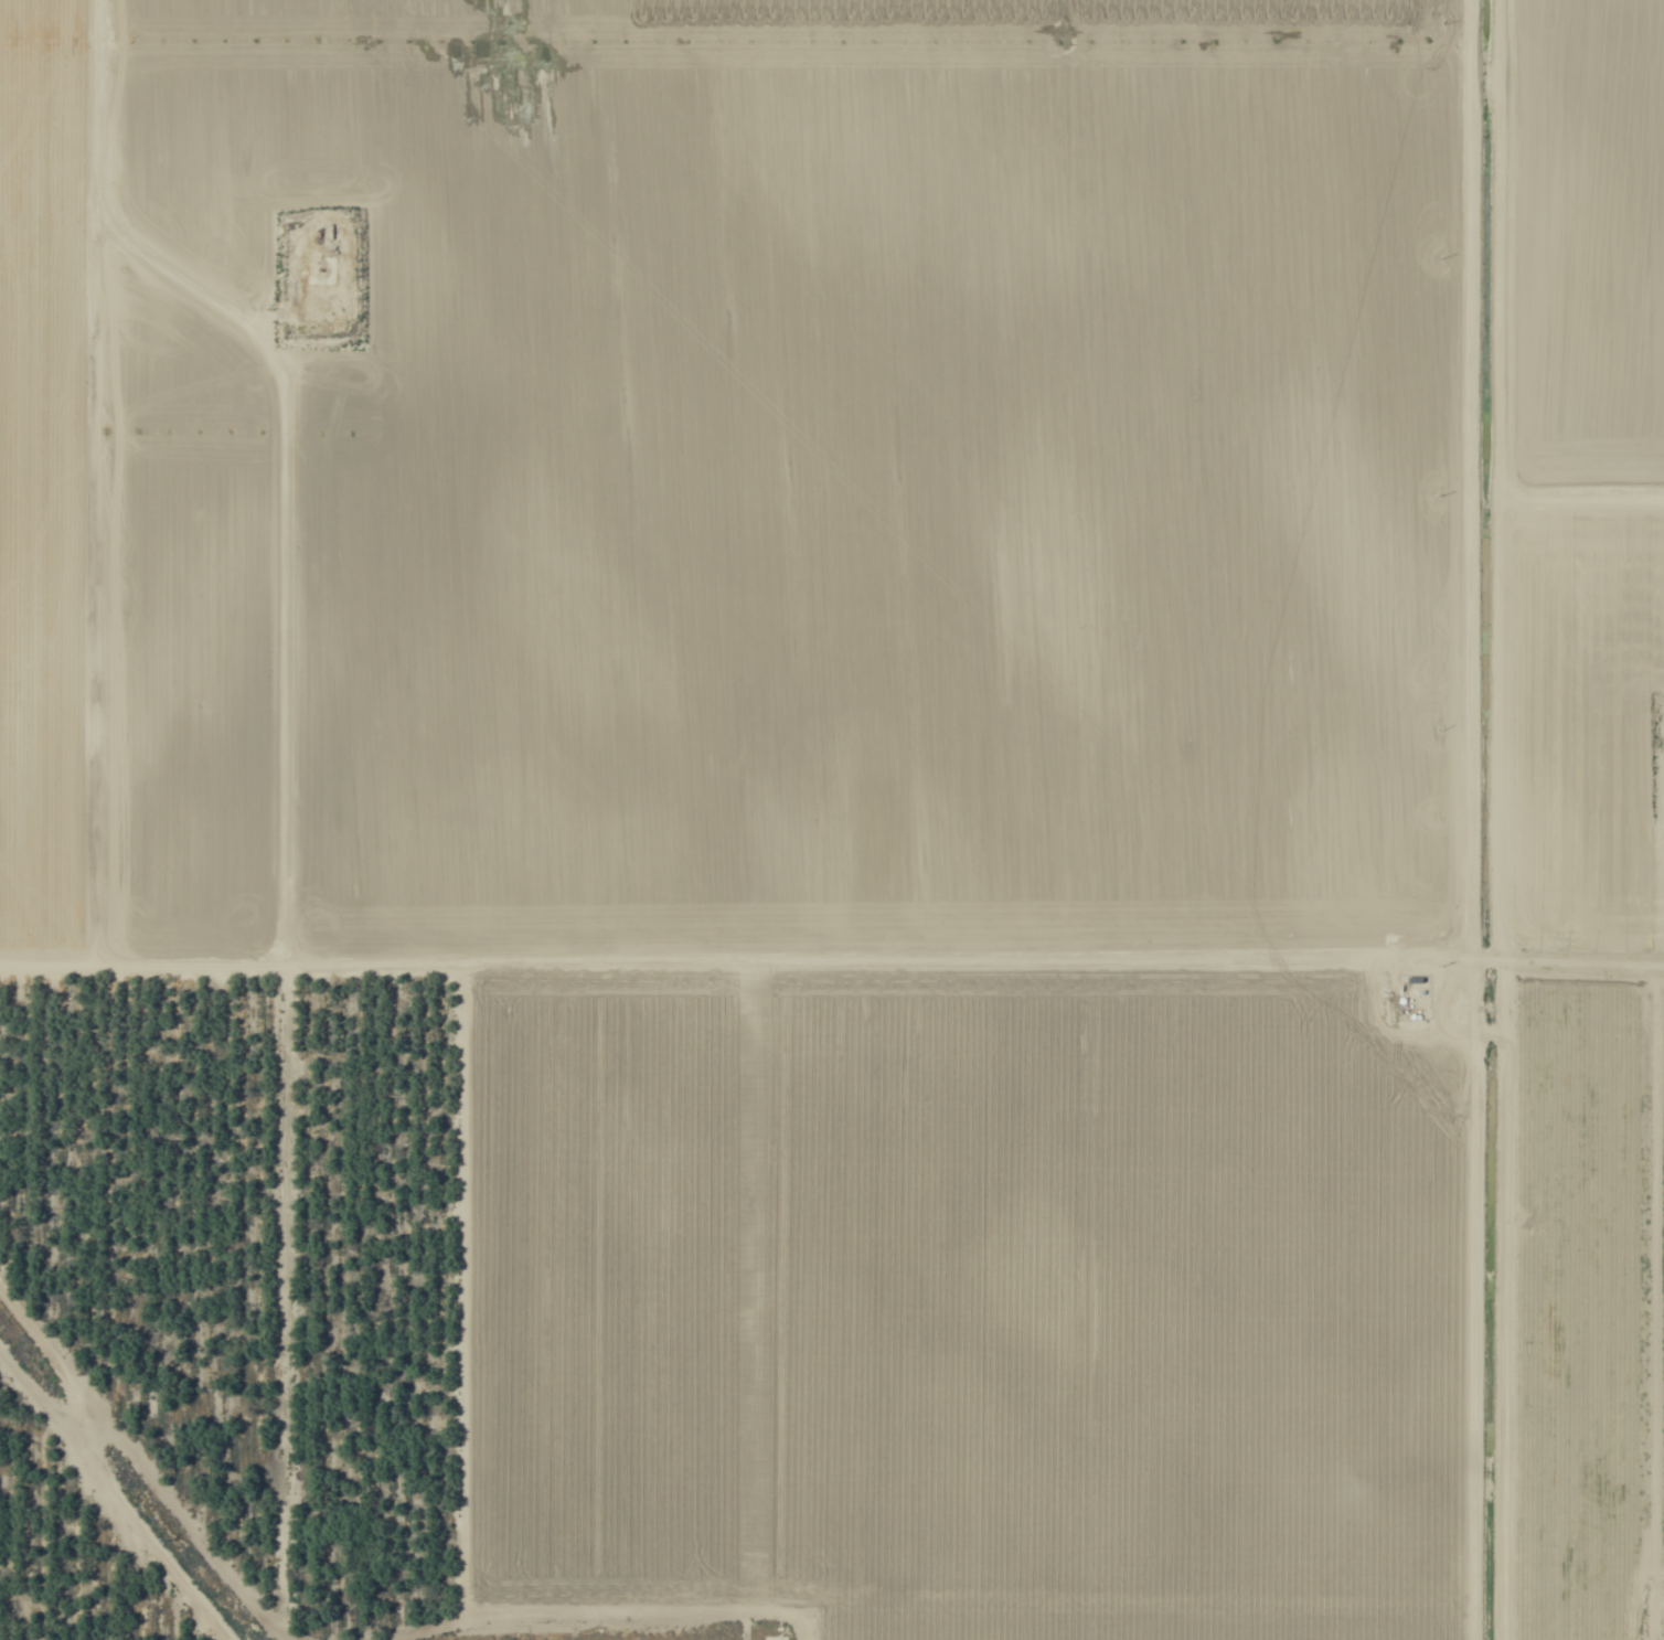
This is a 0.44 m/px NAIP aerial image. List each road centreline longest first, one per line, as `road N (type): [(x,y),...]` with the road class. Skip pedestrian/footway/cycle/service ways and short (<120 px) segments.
road 1 (tertiary): [(1476,959),(1470,1639)]
road 2 (residential): [(473,961),(0,963)]

